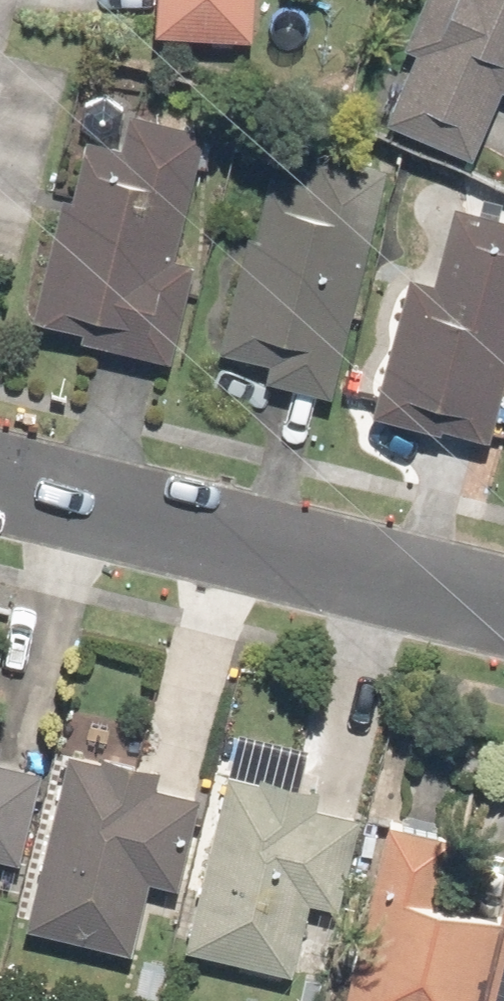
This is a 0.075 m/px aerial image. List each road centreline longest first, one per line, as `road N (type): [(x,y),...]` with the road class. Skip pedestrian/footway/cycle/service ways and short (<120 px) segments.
road 1 (residential): [(0,471),(503,597)]

